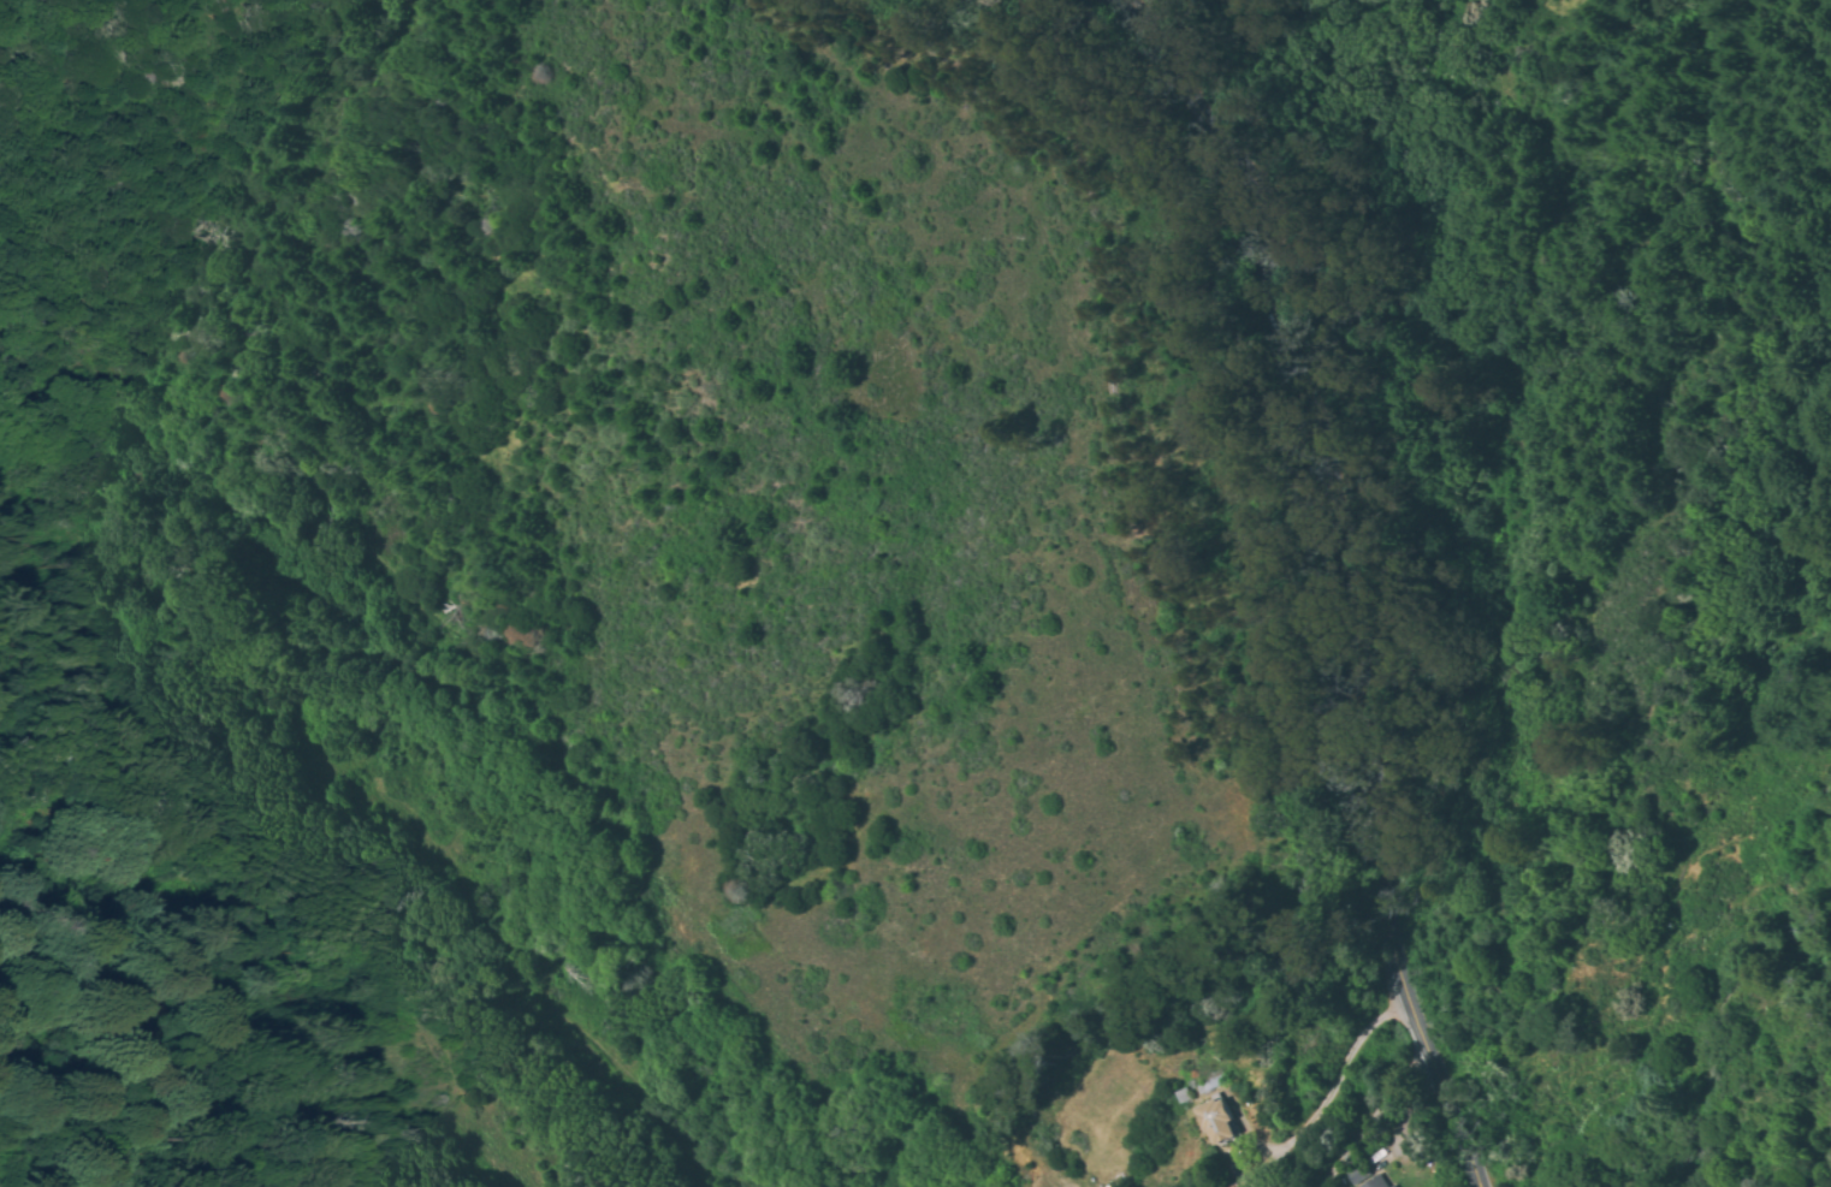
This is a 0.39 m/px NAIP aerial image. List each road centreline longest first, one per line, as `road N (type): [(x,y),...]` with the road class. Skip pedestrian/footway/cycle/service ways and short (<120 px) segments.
road 1 (primary): [(1470,1186),(1375,915),(1323,477),(1254,209),(1175,75),(1138,32),(1078,0)]

